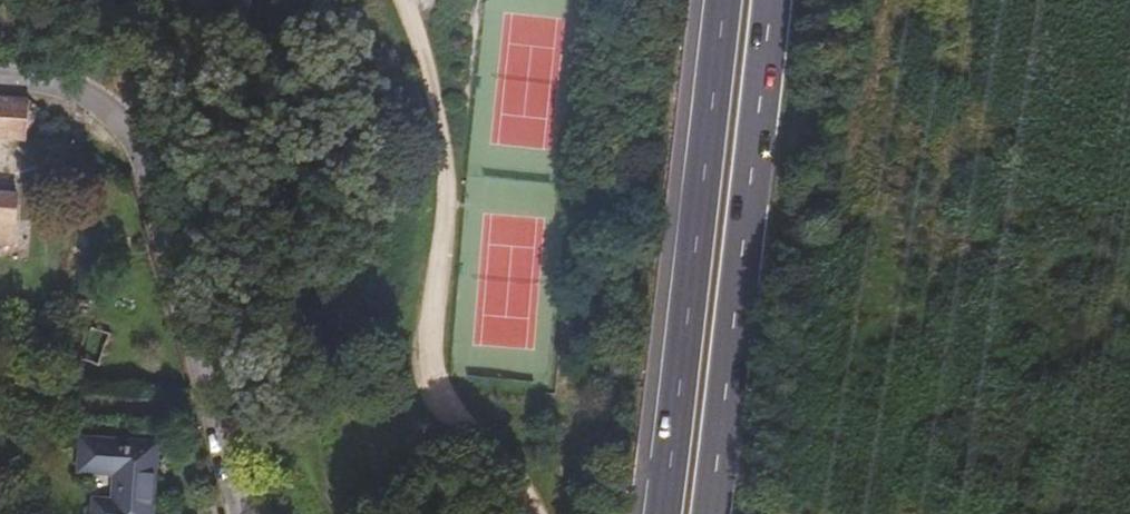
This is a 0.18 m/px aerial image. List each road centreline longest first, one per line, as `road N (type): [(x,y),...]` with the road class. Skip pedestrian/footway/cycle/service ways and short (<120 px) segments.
road 1 (residential): [(0,78),(65,82),(128,130),(154,176),(242,513)]
road 2 (trunk): [(702,513),(764,0)]
road 3 (trunk): [(715,0),(655,513)]

